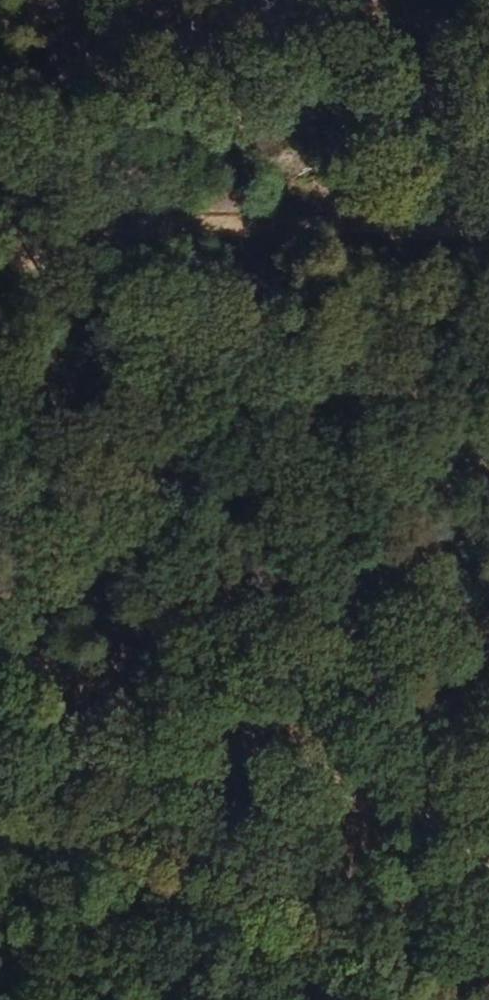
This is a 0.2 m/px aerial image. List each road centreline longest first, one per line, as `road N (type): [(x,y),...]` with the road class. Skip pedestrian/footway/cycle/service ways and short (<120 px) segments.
road 1 (track): [(0,650),(488,856)]

